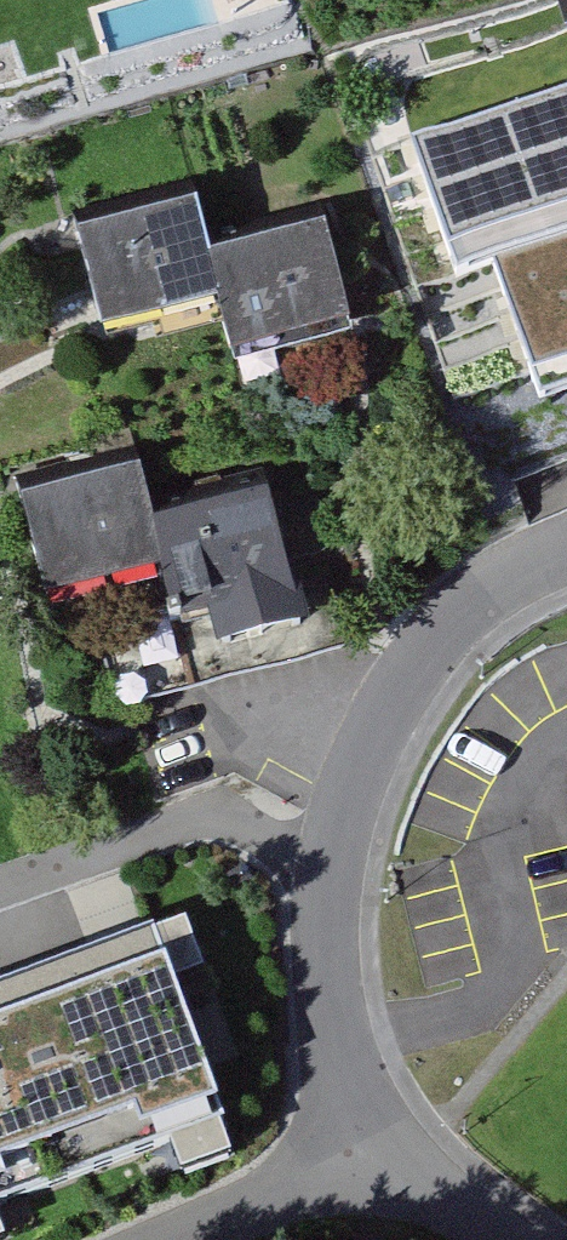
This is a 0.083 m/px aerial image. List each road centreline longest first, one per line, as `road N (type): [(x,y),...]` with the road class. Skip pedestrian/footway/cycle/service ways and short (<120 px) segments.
road 1 (residential): [(336,864),(373,738),(411,672),(496,586),(566,551)]
road 2 (residential): [(0,888),(172,824),(216,818),(336,864)]
road 3 (residential): [(394,1146),(347,1039),(333,967),(336,864)]
road 4 (residential): [(178,1239),(394,1146)]
road 5 (residential): [(394,1146),(524,1239)]

